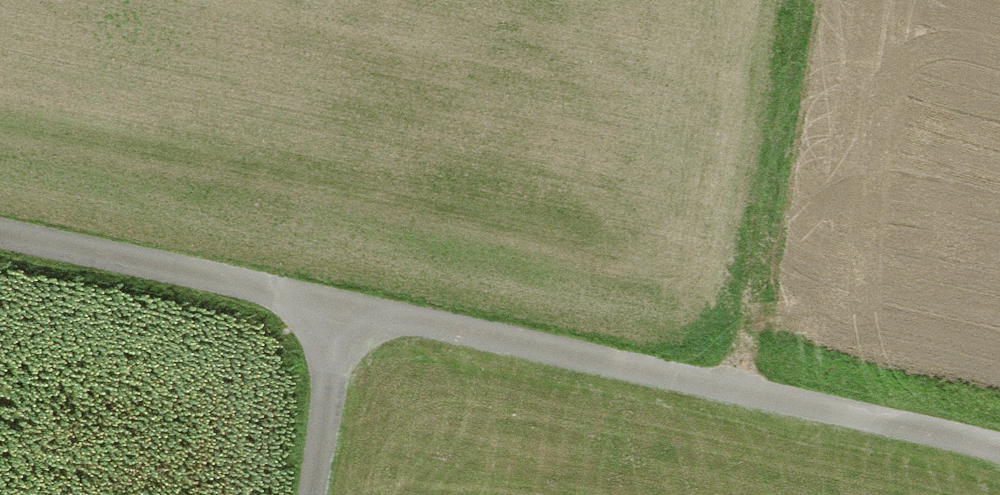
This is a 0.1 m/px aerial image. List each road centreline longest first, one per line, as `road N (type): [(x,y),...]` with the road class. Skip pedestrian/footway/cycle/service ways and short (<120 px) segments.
road 1 (track): [(999,450),(342,308)]
road 2 (track): [(312,494),(342,308),(0,238)]
road 3 (track): [(798,0),(736,392)]

